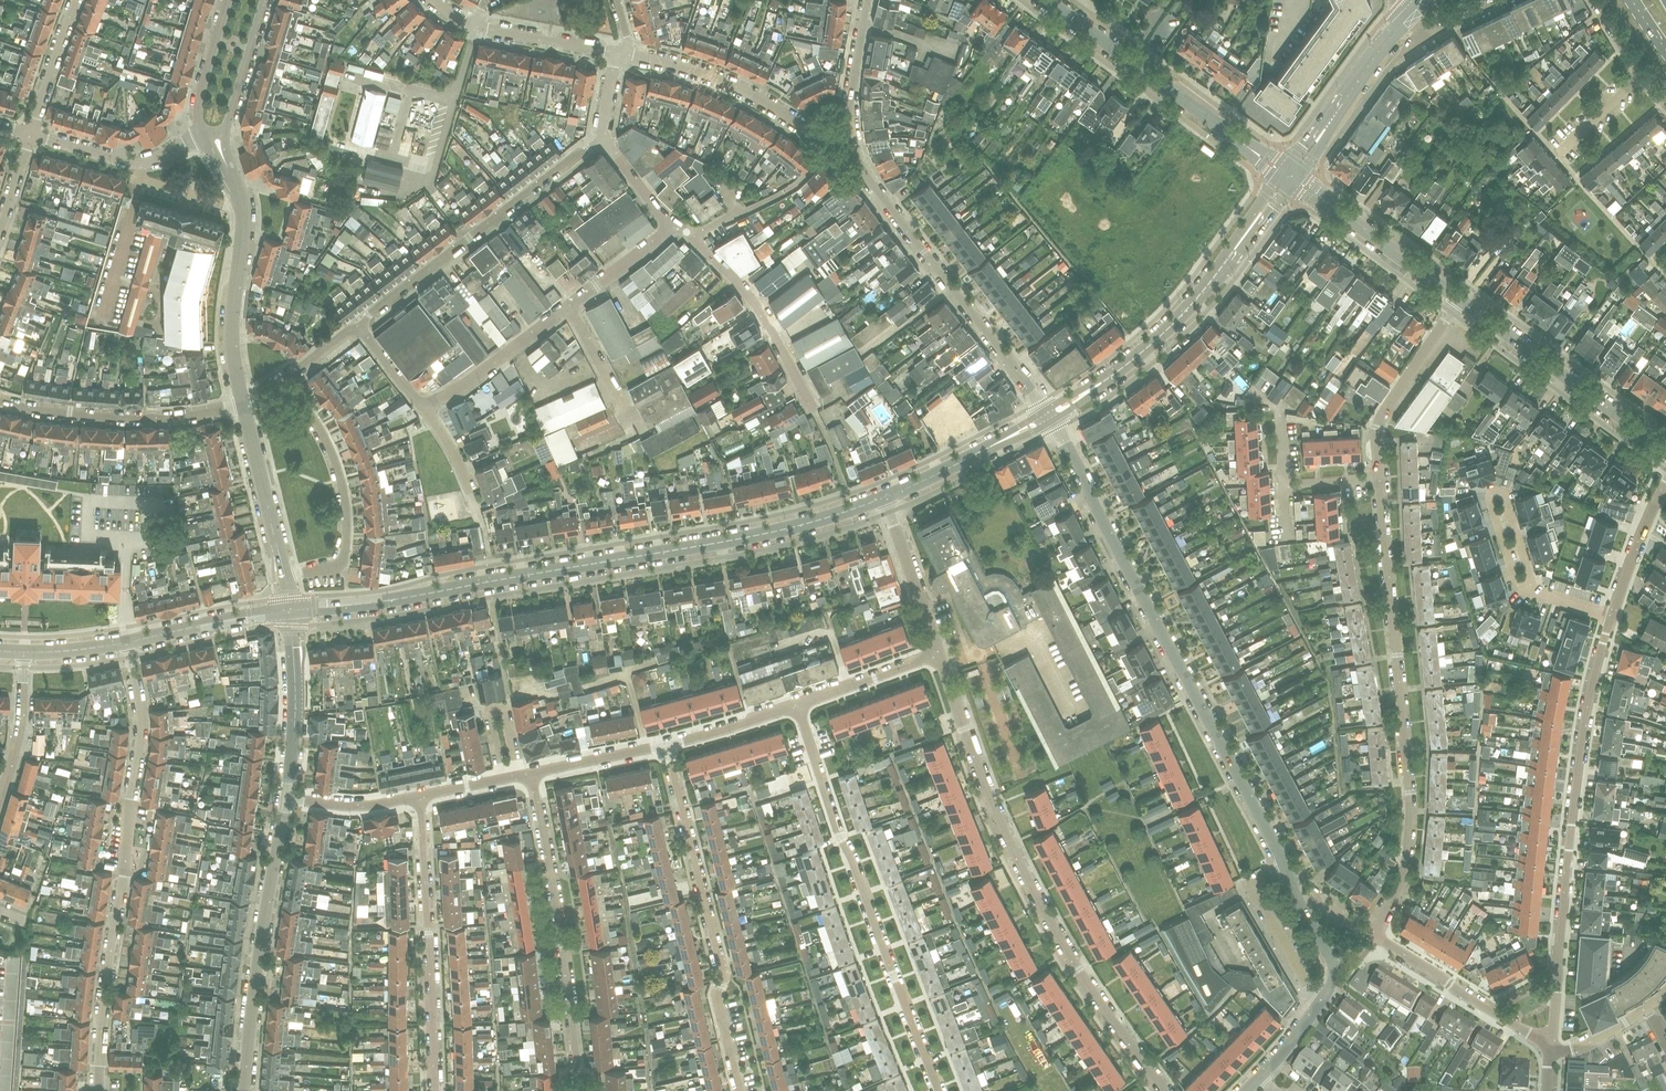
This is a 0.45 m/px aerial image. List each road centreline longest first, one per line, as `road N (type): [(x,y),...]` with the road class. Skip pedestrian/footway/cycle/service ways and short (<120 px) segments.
road 1 (secondary): [(294,609),(389,601),(770,532),(884,496)]
road 2 (residential): [(1282,865),(1050,413)]
road 3 (residential): [(1162,1090),(1078,975),(1012,859),(937,653)]
road 4 (residential): [(1374,935),(1400,889),(1408,840),(1380,476)]
road 5 (residential): [(98,1090),(104,988),(138,755),(132,643)]
road 6 (residential): [(1611,619),(1577,772),(1551,1031)]
road 7 (residential): [(940,1090),(835,826),(796,705)]
road 8 (residential): [(666,744),(722,979),(715,997),(737,1090)]
road 9 (residential): [(1050,413),(867,177),(844,131)]
road 10 (secondary): [(1050,413),(1134,355),(1290,176)]
road 11 (residential): [(576,1090),(529,773)]
road 12 (residential): [(358,323),(603,137)]
road 13 (tertiary): [(1290,176),(1048,0)]
road 14 (unclassified): [(244,1090),(286,796)]
road 15 (residential): [(420,797),(430,1090)]
road 16 (unclassified): [(242,402),(231,344),(241,202),(217,147)]
road 17 (residential): [(1665,450),(1460,298)]
road 18 (residential): [(286,573),(344,558),(344,492),(328,443),(285,381)]
road 19 (residential): [(242,402),(146,417),(0,400)]
road 20 (residential): [(814,409),(752,297),(692,236)]
road 21 (residential): [(1460,298),(1290,176)]
road 22 (residential): [(817,136),(741,88),(629,49)]
road 23 (residential): [(1551,1031),(1512,1027),(1374,935)]
road 24 (residential): [(1529,591),(1517,583),(1491,503),(1496,494),(1505,499),(1532,580)]
road 25 (residential): [(1380,476),(1377,426),(1460,298)]
road 26 (secondary): [(1290,176),(1409,12)]
road 27 (unclassified): [(286,796),(294,609)]
road 28 (secondary): [(884,496),(1050,413)]
road 29 (residential): [(1317,1009),(1247,888),(1282,865)]
road 30 (residential): [(201,133),(143,163),(31,135)]
road 31 (residential): [(422,408),(568,308)]
road 32 (unclassified): [(286,573),(242,402)]
road 33 (residential): [(692,236),(803,178),(816,164),(817,136)]
road 34 (residential): [(498,780),(483,708),(503,704),(519,775)]
road 35 (residential): [(1317,1009),(1341,977),(1282,865)]
road 36 (residential): [(937,653),(884,496)]
road 37 (secondary): [(132,643),(294,609)]
road 38 (unclassified): [(217,147),(262,0)]
road 39 (residential): [(796,705),(937,653)]
road 40 (unclassified): [(0,795),(20,718),(23,652)]
road 41 (residential): [(1665,485),(1611,619)]
road 42 (residential): [(615,51),(475,22)]
road 43 (residential): [(31,135),(74,0)]
road 44 (residential): [(529,773),(666,744)]
road 45 (unclassified): [(226,0),(193,113),(201,133)]
road 46 (residential): [(666,744),(796,705)]
road 47 (residential): [(631,428),(568,308)]
road 48 (residential): [(286,796),(352,804),(420,797)]
road 49 (residential): [(568,308),(674,226)]
road 50 (residential): [(844,131),(862,0)]
road 51 (residential): [(480,516),(422,408)]

